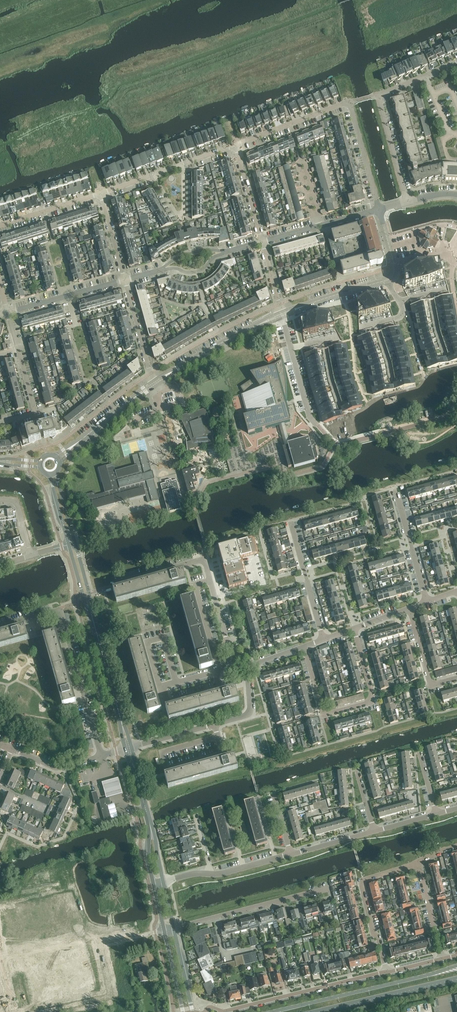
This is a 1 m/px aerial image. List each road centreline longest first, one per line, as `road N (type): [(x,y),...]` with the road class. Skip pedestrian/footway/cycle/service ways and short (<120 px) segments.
road 1 (residential): [(305,648),(324,714),(371,703),(354,629)]
road 2 (secondary): [(456,967),(270,1011)]
road 3 (residential): [(129,747),(249,713),(249,667)]
road 4 (residential): [(223,1011),(386,972)]
road 5 (residential): [(174,928),(327,890)]
road 6 (track): [(155,932),(93,931),(0,951)]
road 7 (residential): [(386,972),(361,884),(418,863)]
road 8 (residential): [(102,756),(60,610)]
road 9 (residential): [(154,384),(283,314)]
road 10 (unclassified): [(335,444),(311,416),(283,314)]
road 11 (secondary): [(317,1011),(456,979)]
road 12 (unclassified): [(129,747),(92,617)]
road 13 (unclassified): [(335,444),(456,414)]
road 14 (residential): [(236,146),(351,103)]
road 15 (residential): [(8,312),(125,280)]

